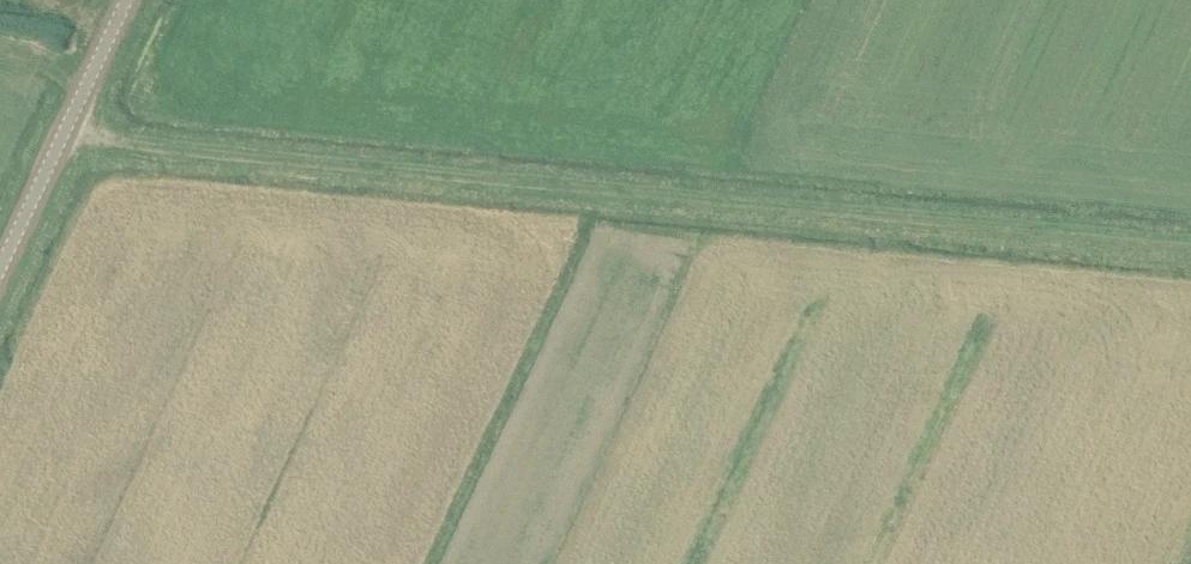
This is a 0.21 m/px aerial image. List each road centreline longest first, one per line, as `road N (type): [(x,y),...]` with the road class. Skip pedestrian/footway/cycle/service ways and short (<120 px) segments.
road 1 (track): [(68,130),(1190,236)]
road 2 (tertiary): [(0,274),(129,0)]

